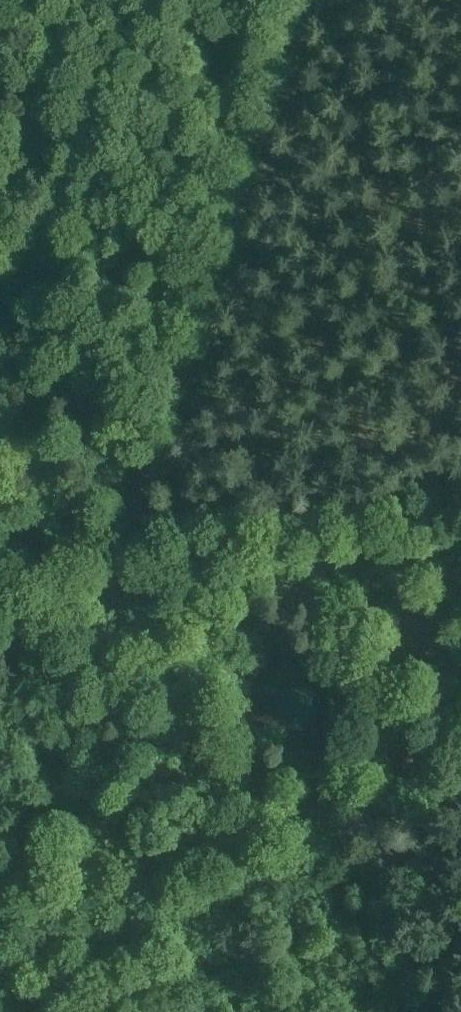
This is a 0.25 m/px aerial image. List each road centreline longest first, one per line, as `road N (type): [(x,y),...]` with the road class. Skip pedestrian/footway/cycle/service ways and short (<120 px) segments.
road 1 (track): [(460,778),(102,657),(122,562),(319,0)]
road 2 (track): [(102,657),(313,777),(436,1011)]
road 3 (track): [(0,624),(102,657),(0,929)]

